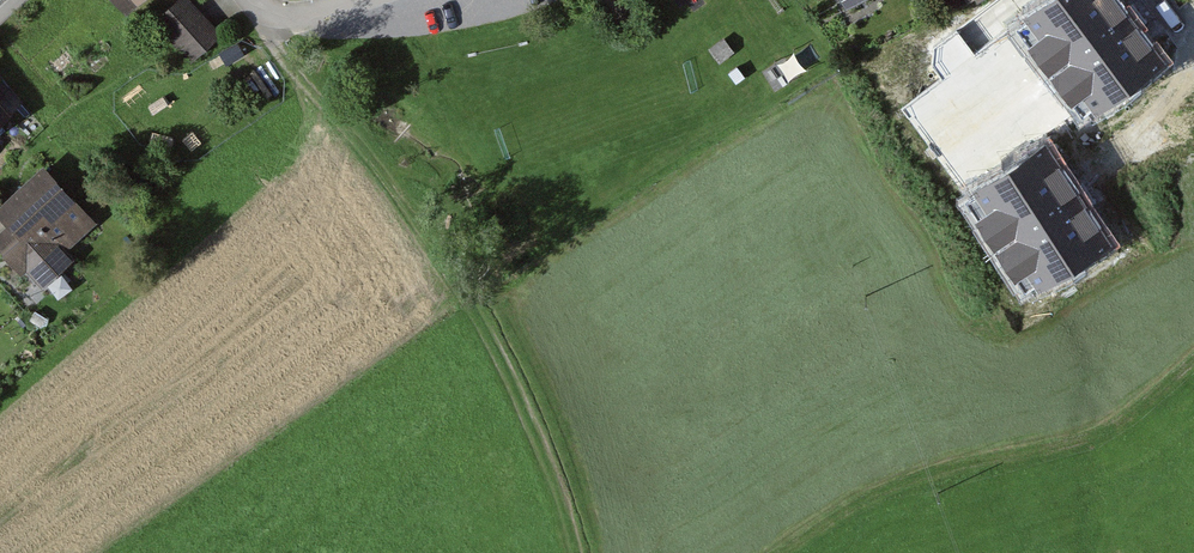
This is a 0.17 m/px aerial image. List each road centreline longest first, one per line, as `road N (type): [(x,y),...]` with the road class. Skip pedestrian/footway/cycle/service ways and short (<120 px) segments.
road 1 (track): [(261,12),(445,270),(498,362),(568,552)]
road 2 (track): [(780,552),(863,498),(912,477),(1093,436),(1193,360)]

